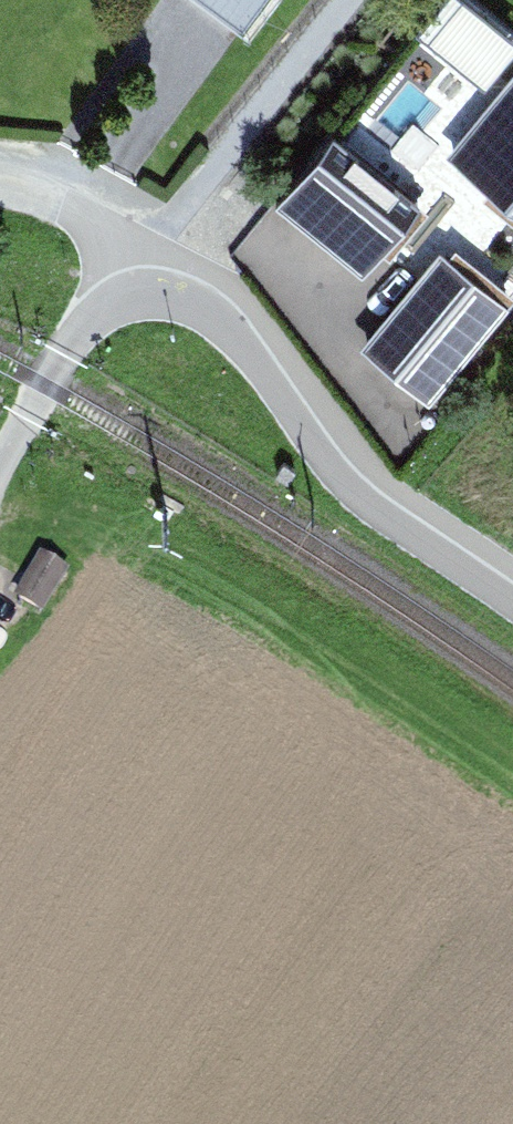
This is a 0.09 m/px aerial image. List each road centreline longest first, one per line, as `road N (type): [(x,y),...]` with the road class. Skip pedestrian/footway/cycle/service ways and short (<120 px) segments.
road 1 (track): [(512,802),(155,549),(0,469)]
road 2 (residential): [(512,607),(336,477),(218,321),(179,298),(140,294)]

